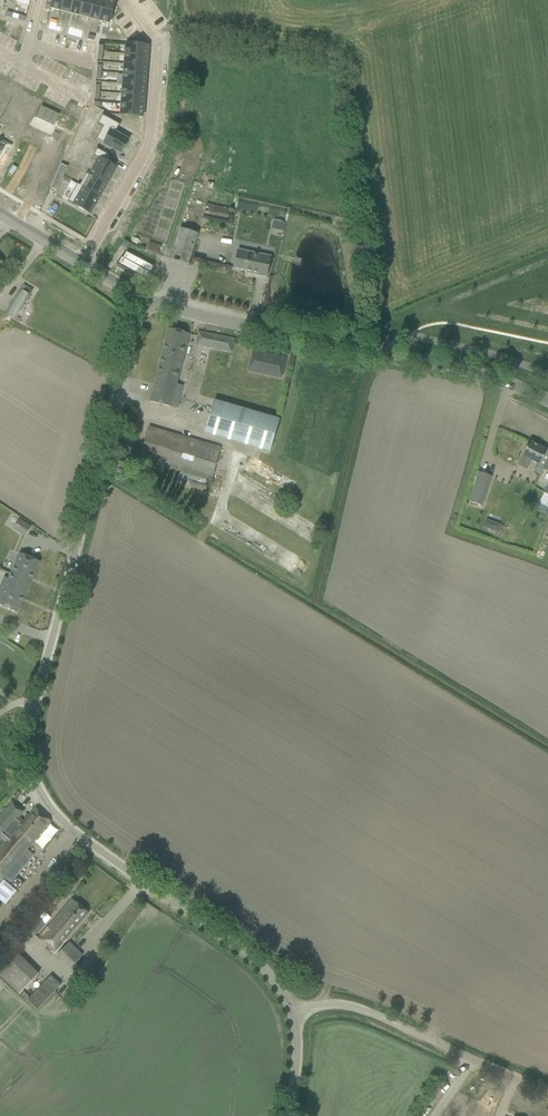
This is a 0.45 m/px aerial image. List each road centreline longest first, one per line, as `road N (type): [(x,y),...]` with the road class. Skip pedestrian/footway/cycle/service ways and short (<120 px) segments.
road 1 (unclassified): [(294,1013),(269,973),(64,823),(31,768),(40,680),(146,299)]
road 2 (tertiary): [(547,401),(500,380),(146,299)]
road 3 (residential): [(84,267),(156,123),(154,34),(124,0)]
road 4 (unclassified): [(294,1013),(352,1006),(547,1092)]

